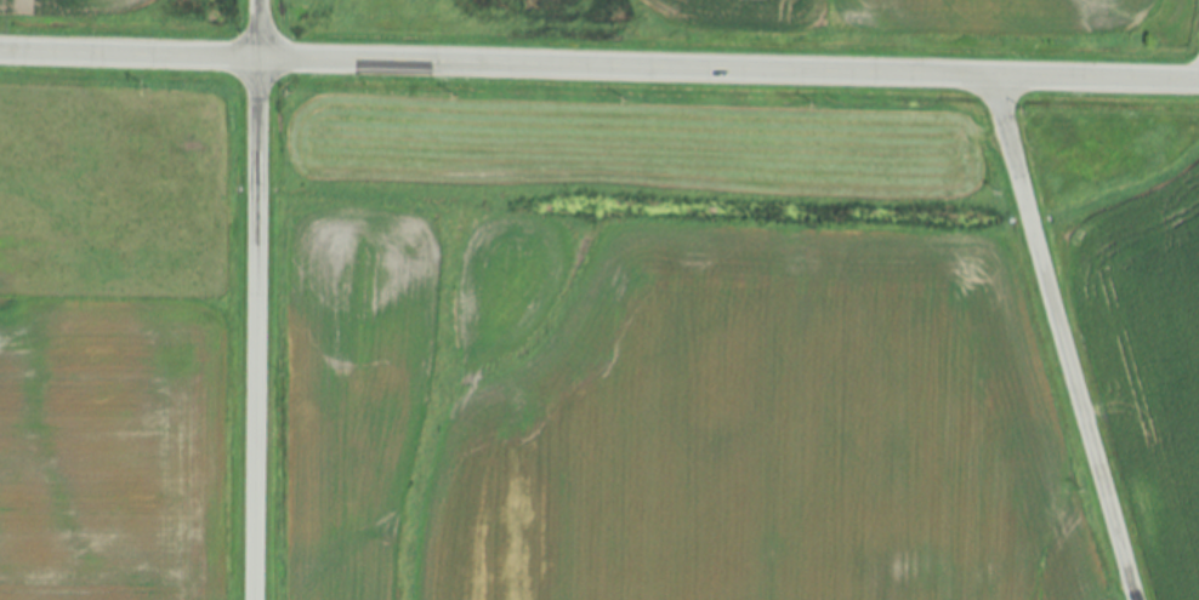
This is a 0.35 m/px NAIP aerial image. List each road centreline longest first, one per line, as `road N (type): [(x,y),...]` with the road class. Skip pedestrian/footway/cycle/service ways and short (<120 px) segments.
road 1 (primary): [(1198,83),(0,55)]
road 2 (residential): [(253,599),(255,0)]
road 3 (residential): [(1137,599),(1000,121),(996,79)]

